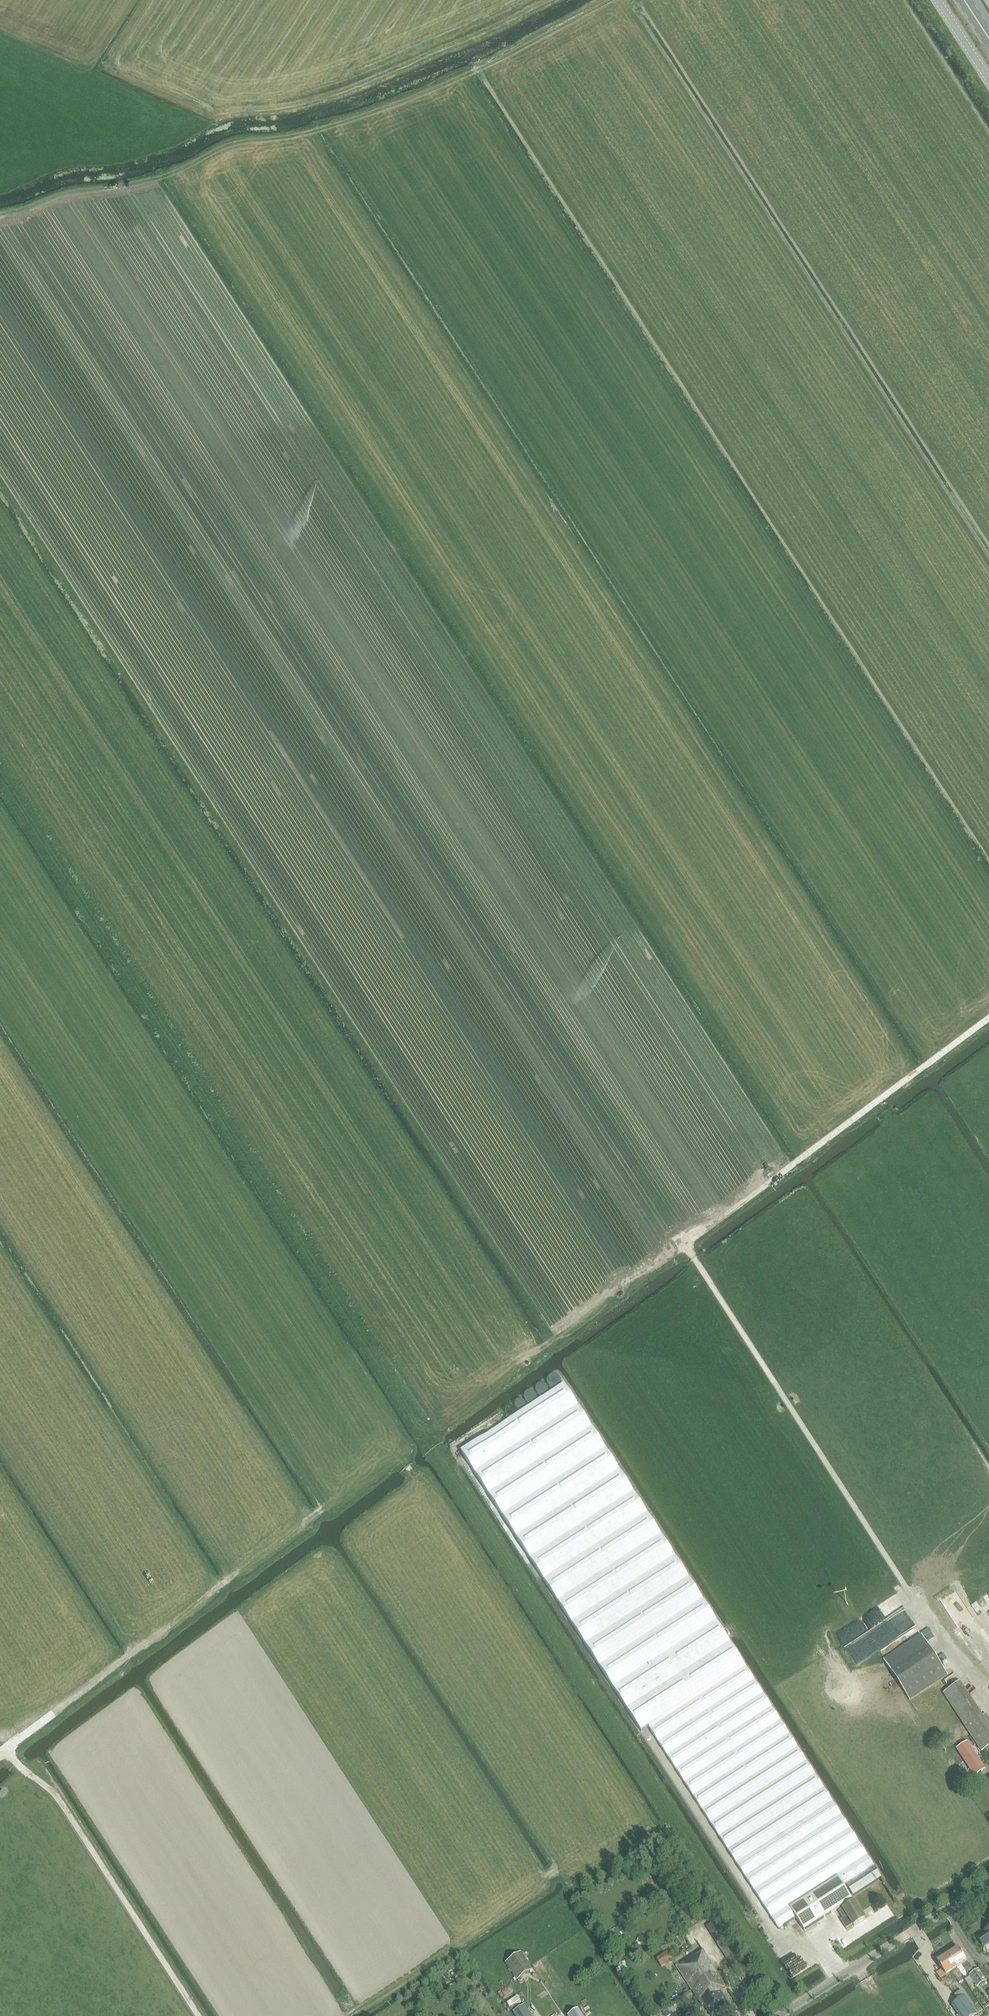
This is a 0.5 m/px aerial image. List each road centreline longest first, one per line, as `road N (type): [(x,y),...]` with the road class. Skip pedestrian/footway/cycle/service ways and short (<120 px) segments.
road 1 (track): [(784,1991),(0,778)]
road 2 (track): [(988,1018),(688,1244),(913,1599)]
road 3 (unclassified): [(988,1882),(792,2009)]

